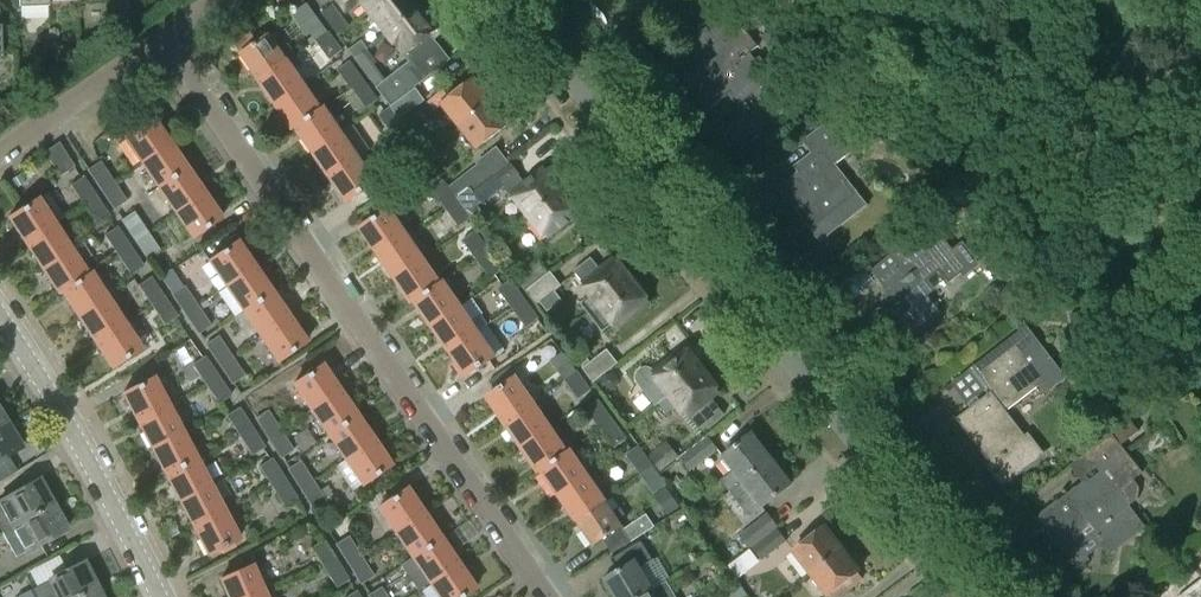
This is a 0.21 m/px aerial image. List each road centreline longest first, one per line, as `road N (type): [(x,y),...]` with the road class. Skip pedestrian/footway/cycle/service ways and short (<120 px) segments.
road 1 (tertiary): [(978,596),(517,0)]
road 2 (residential): [(546,596),(167,39)]
road 3 (residential): [(159,596),(0,316)]
road 4 (residential): [(0,154),(167,39)]

